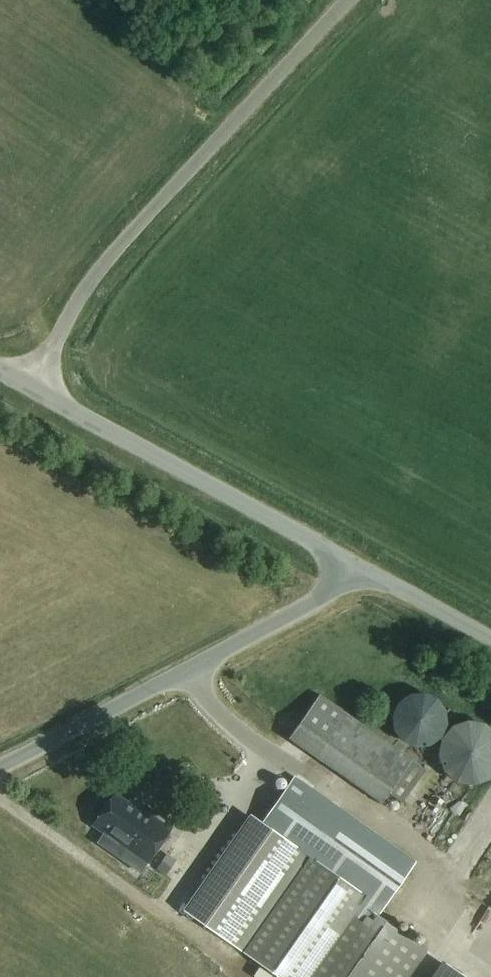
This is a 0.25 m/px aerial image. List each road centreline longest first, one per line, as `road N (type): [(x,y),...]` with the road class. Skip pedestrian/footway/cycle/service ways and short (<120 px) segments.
road 1 (unclassified): [(30,385),(88,281),(349,0)]
road 2 (unclassified): [(0,767),(339,588),(352,563)]
road 3 (unclassified): [(352,563),(30,385)]
road 4 (unclassified): [(490,638),(352,563)]

